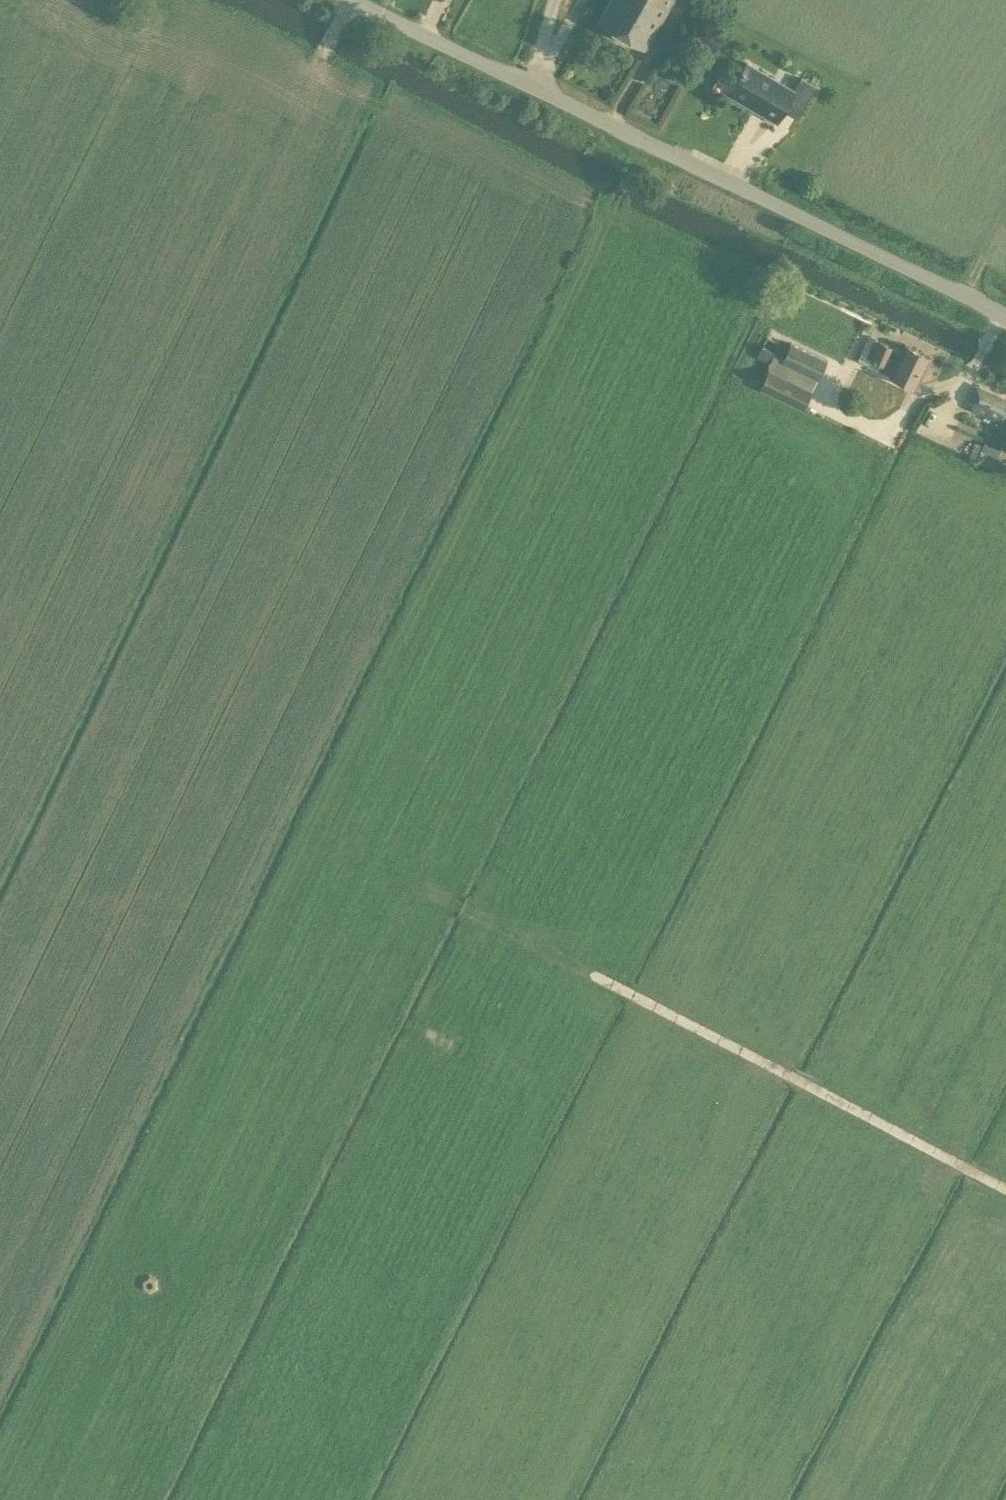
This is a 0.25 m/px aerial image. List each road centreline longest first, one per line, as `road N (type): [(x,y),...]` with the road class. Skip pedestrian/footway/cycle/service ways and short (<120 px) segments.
road 1 (unclassified): [(1005,317),(348,0)]
road 2 (track): [(611,126),(683,0)]

